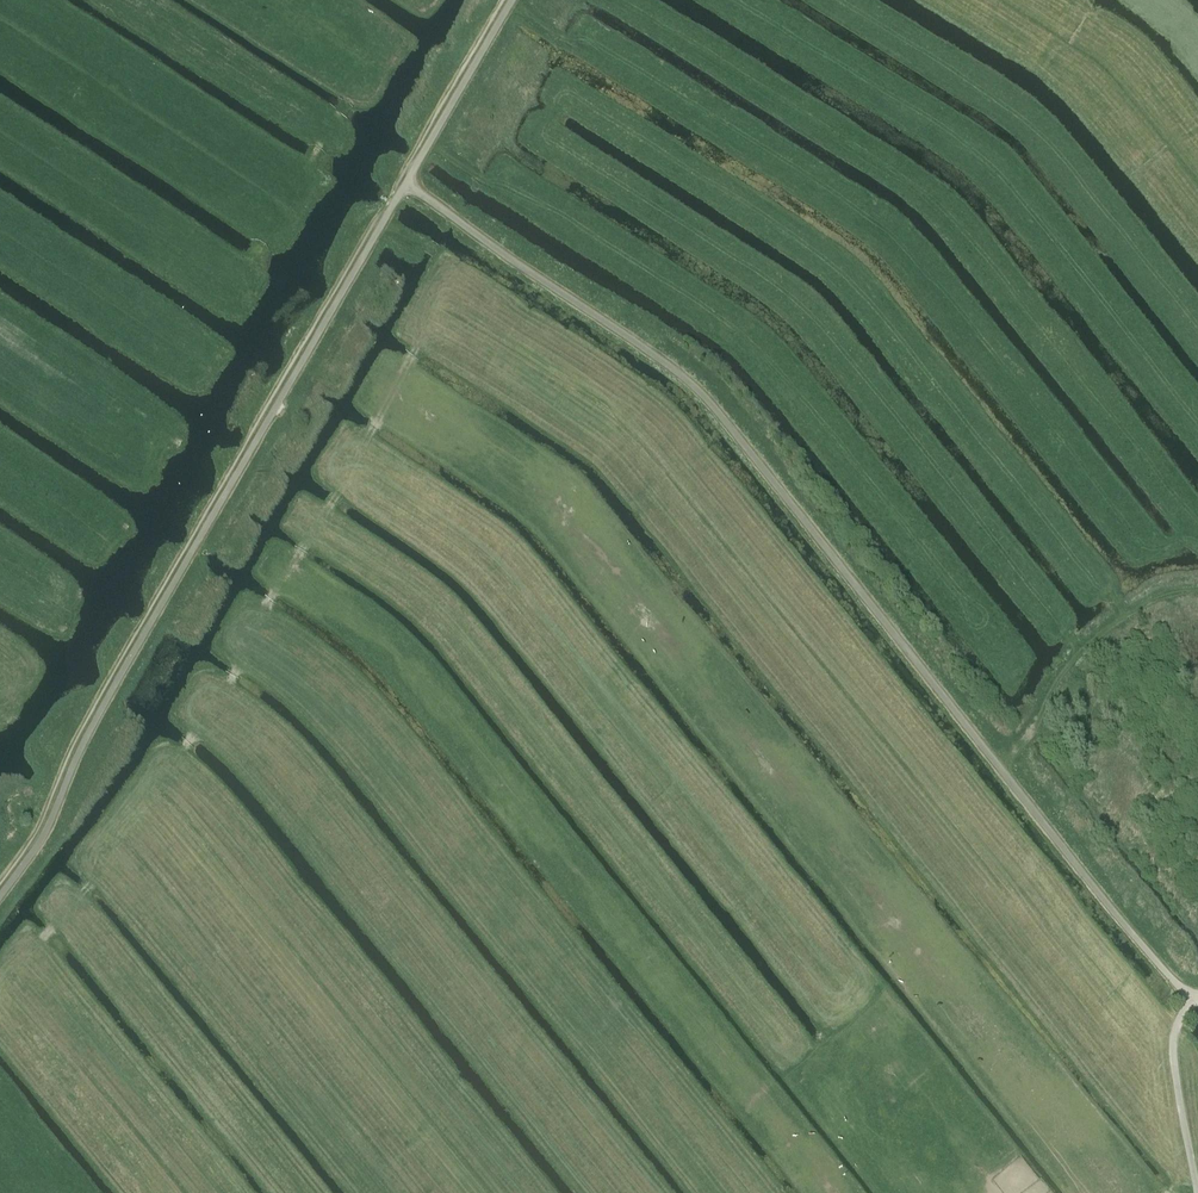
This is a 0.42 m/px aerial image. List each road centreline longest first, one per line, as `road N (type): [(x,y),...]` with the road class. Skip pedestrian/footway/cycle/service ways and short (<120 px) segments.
road 1 (track): [(996,764),(1017,746),(1071,649),(1131,603),(1197,585)]

